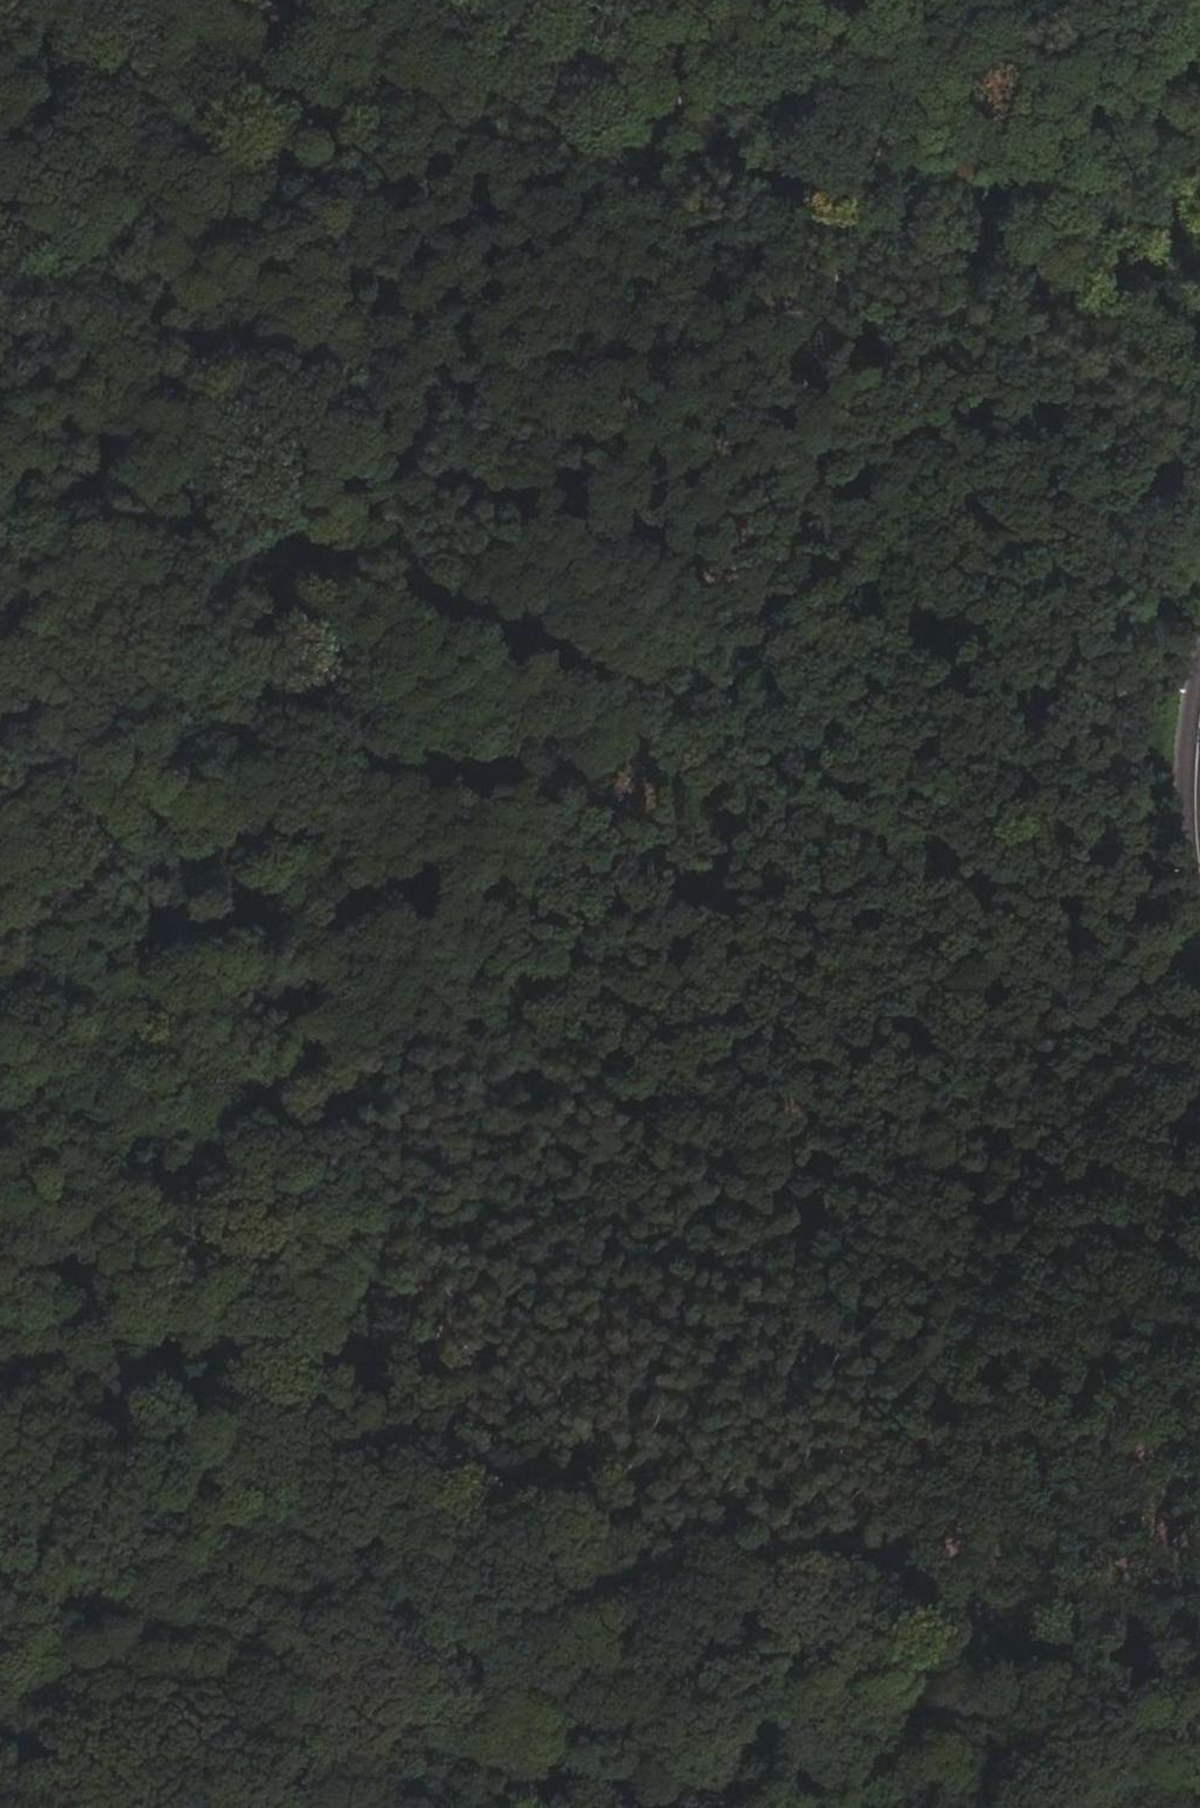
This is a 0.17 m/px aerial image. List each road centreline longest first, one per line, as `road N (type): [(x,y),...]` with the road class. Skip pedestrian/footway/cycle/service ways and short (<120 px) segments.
road 1 (track): [(1199,347),(202,0)]
road 2 (secondary): [(1199,725),(1192,766),(1199,901)]

